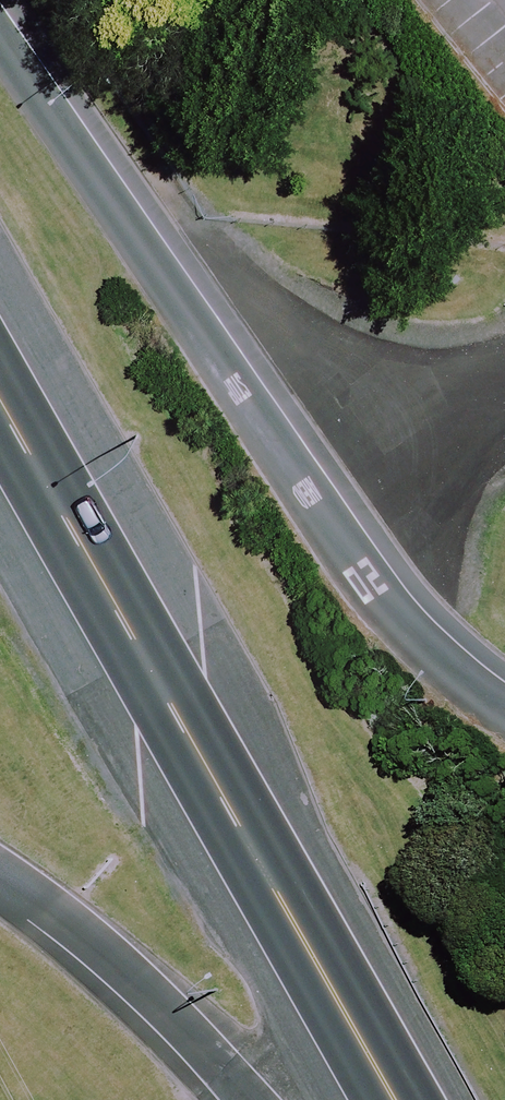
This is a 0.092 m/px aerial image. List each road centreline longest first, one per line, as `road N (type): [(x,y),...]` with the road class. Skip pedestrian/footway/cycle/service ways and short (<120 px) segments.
road 1 (secondary): [(410,1099),(0,373)]
road 2 (secondary): [(0,39),(395,593),(504,680)]
road 3 (secondary): [(247,1099),(202,1047),(37,899),(0,876)]

